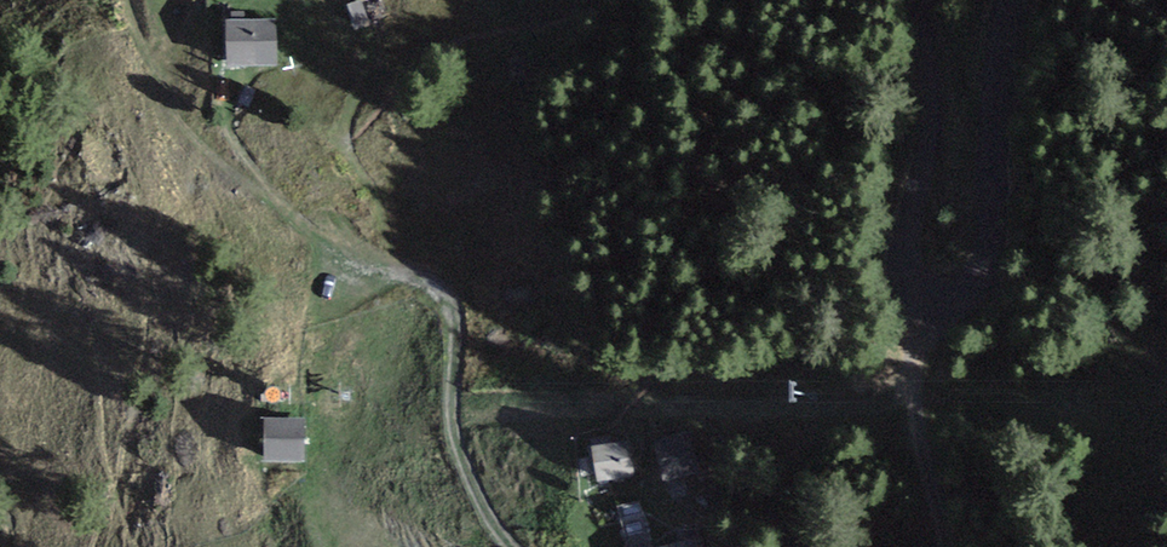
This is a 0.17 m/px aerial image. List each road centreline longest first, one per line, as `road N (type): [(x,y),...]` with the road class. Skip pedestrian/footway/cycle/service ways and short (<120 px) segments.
road 1 (unclassified): [(1009,0),(988,94),(982,257),(964,290),(940,301),(903,288),(892,262),(890,0)]
road 2 (track): [(346,253),(466,303),(464,432),(517,546)]
road 3 (track): [(917,299),(908,376),(912,437),(938,546)]

